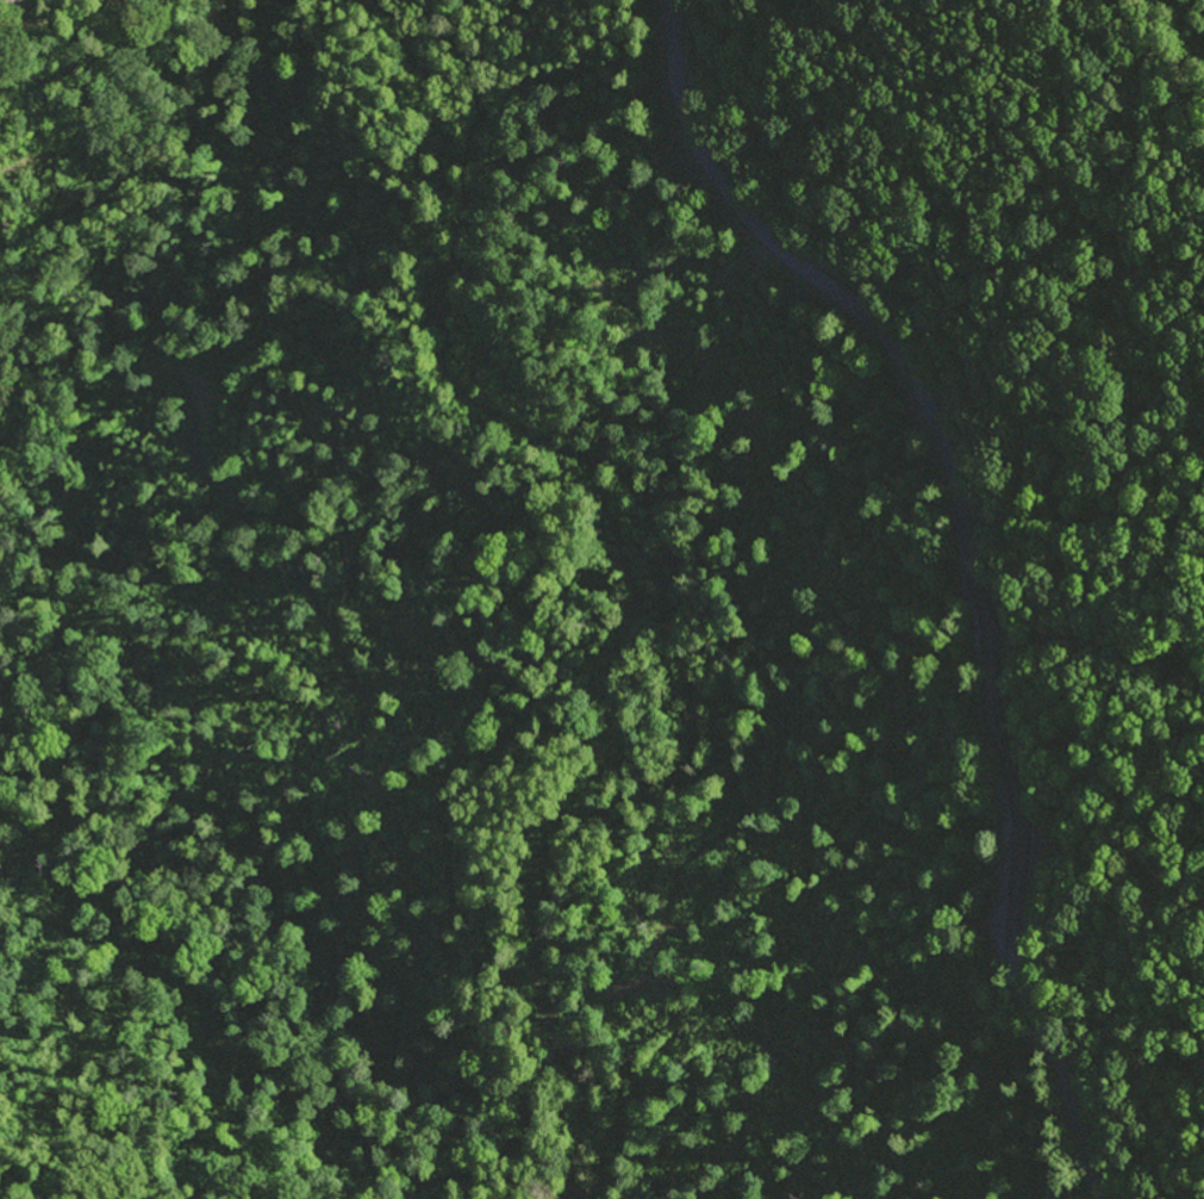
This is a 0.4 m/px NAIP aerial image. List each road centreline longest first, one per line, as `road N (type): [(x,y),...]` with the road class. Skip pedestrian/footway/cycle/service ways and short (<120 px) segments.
road 1 (secondary): [(1088,1198),(1079,1124),(1022,990),(1018,844),(990,682),(987,619),(942,453),(897,356),(767,230),(703,150),(678,87),(669,0)]

